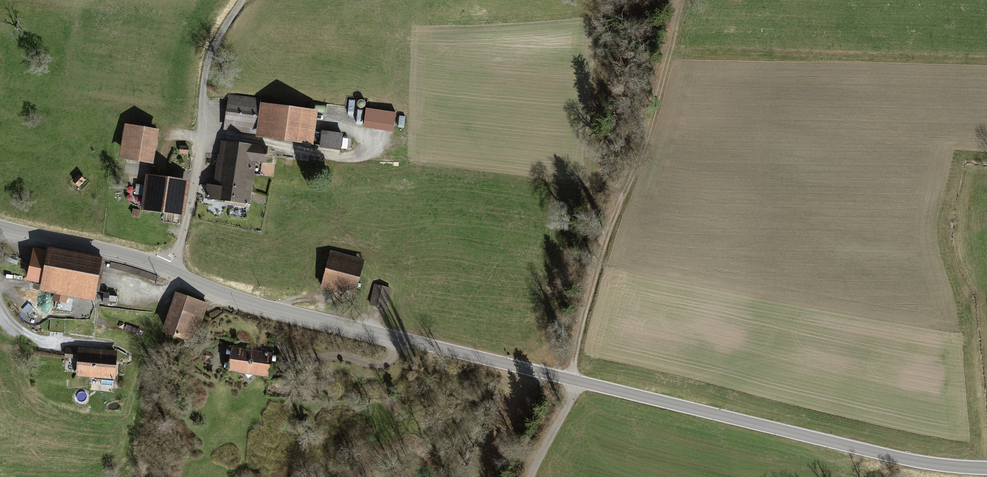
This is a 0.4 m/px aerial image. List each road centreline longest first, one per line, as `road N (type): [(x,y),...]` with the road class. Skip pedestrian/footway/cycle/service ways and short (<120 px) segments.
road 1 (tertiary): [(0,227),(143,260),(246,302),(572,380)]
road 2 (tertiary): [(572,380),(893,456),(986,468)]
road 3 (track): [(679,0),(641,160),(604,245),(572,380)]
road 4 (track): [(169,269),(182,242),(211,54),(242,0)]
road 5 (track): [(374,150),(548,189),(624,195)]

